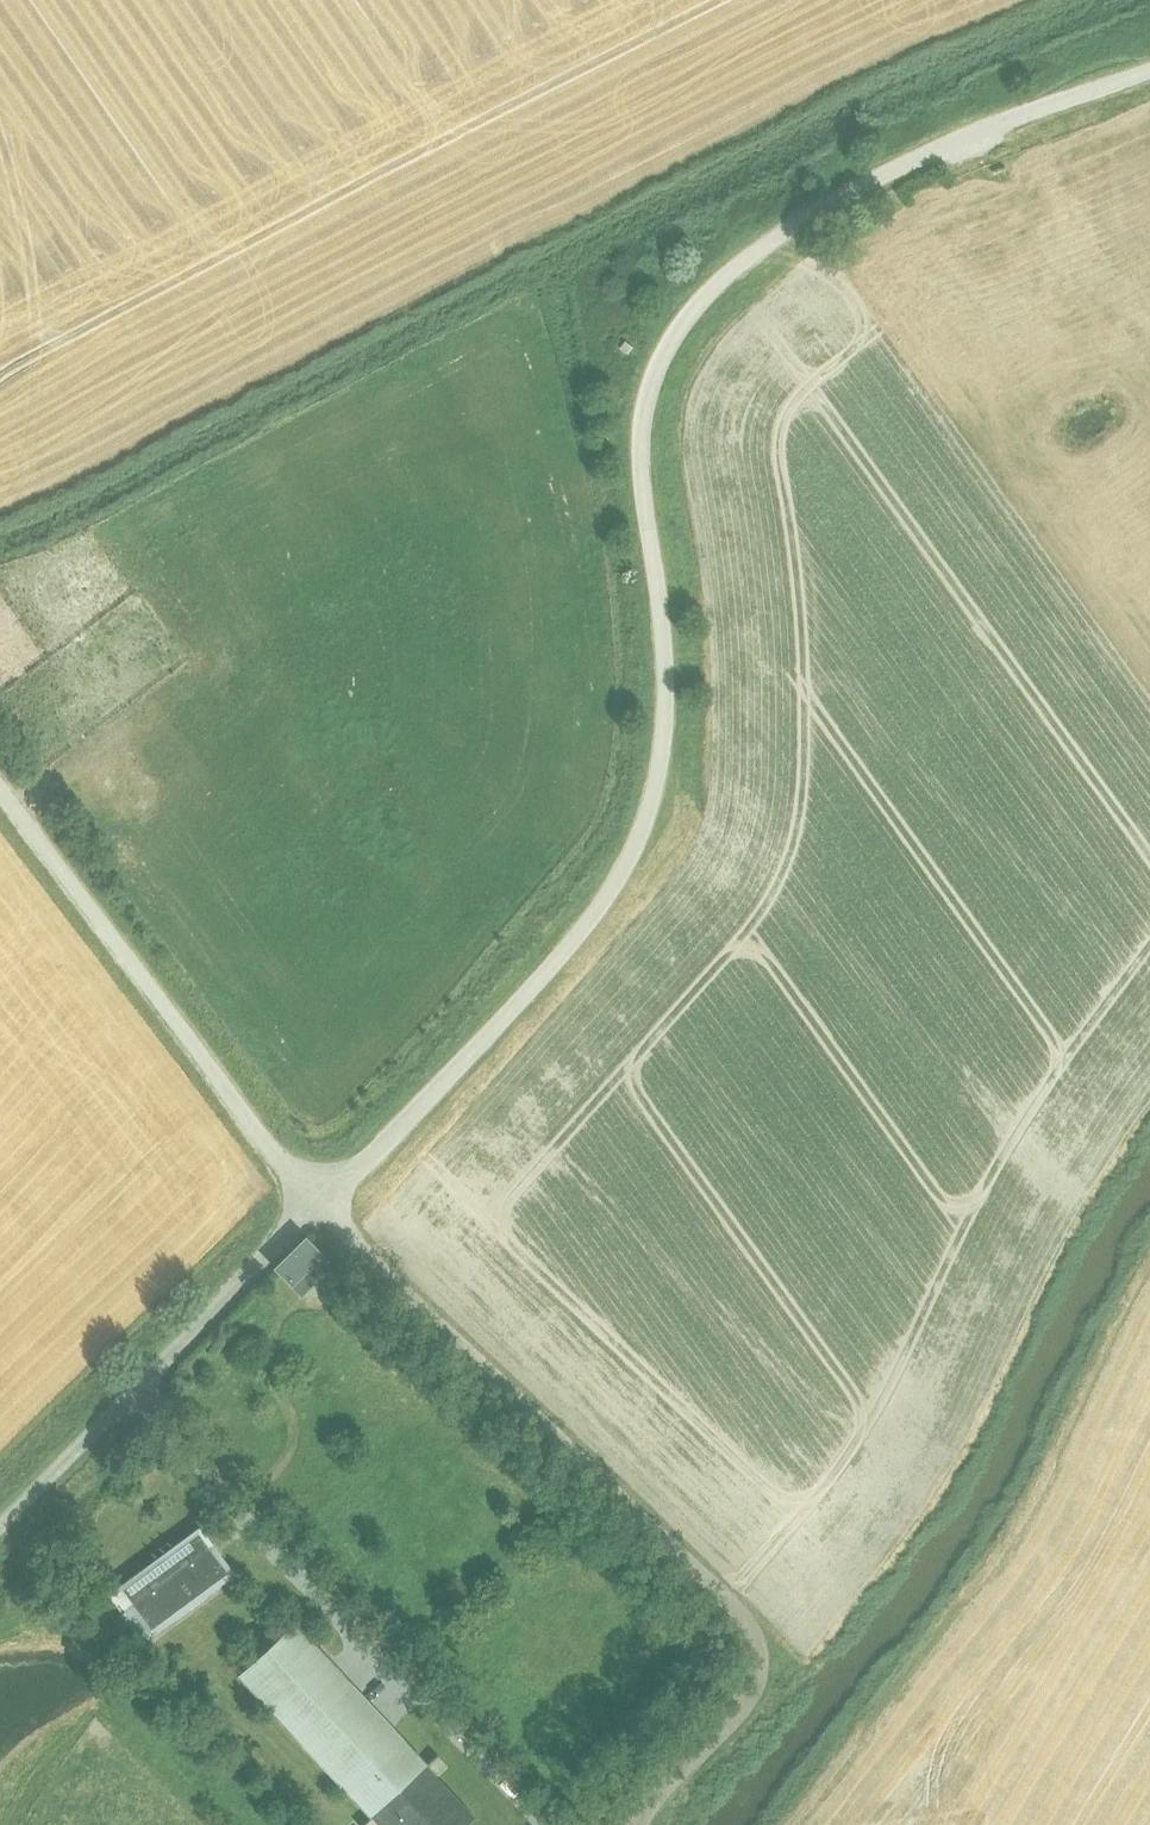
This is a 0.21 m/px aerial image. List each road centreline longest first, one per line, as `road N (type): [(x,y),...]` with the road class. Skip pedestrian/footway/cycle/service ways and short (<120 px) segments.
road 1 (unclassified): [(314,1208),(417,1111),(550,966),(641,827),(658,757),(663,680),(641,414),(650,377),(686,316),(750,255),(868,182),(1149,68)]
road 2 (unclassified): [(631,1824),(746,1689),(753,1641),(314,1208)]
road 3 (unclassified): [(314,1208),(0,788)]
road 4 (unclassified): [(0,1521),(314,1208)]

